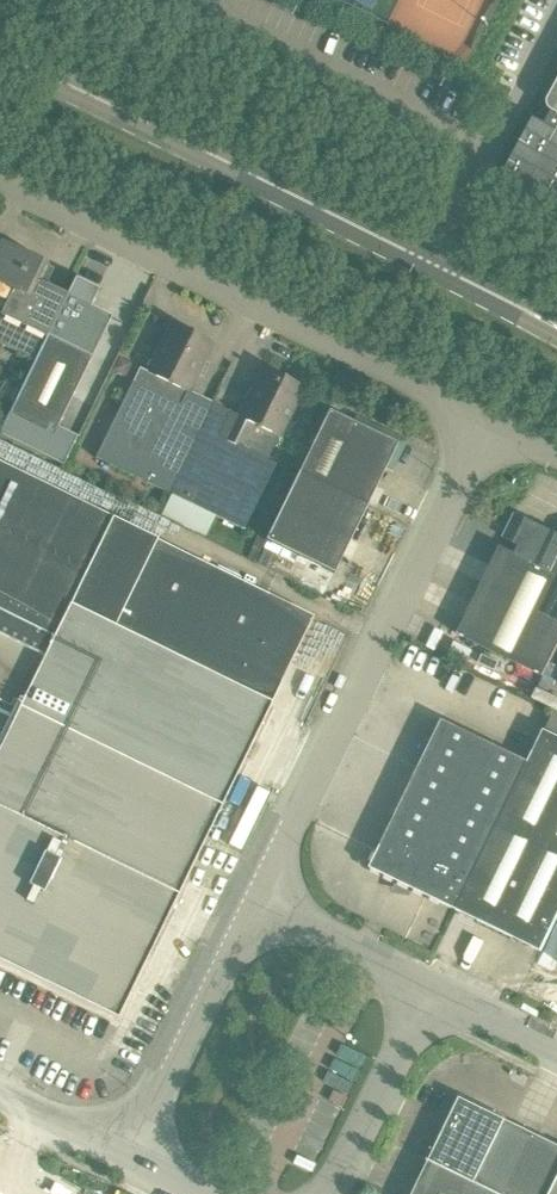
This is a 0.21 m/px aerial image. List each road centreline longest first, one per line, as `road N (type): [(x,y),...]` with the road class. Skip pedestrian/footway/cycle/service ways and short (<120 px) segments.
road 1 (unclassified): [(486,418),(0,179)]
road 2 (unclassified): [(263,906),(486,418)]
road 3 (secondary): [(431,264),(0,56)]
road 4 (unclassified): [(140,1164),(263,906)]
road 5 (unclassified): [(333,1193),(431,991)]
road 6 (unclassified): [(431,991),(263,906)]
road 7 (unclassified): [(0,1098),(140,1164)]
road 8 (secondary): [(431,264),(472,297),(556,341)]
road 9 (unclassified): [(556,1051),(431,991)]
road 10 (residential): [(492,154),(556,34)]
road 11 (secondary): [(556,316),(431,264)]
road 12 (unclassified): [(431,264),(492,154)]

